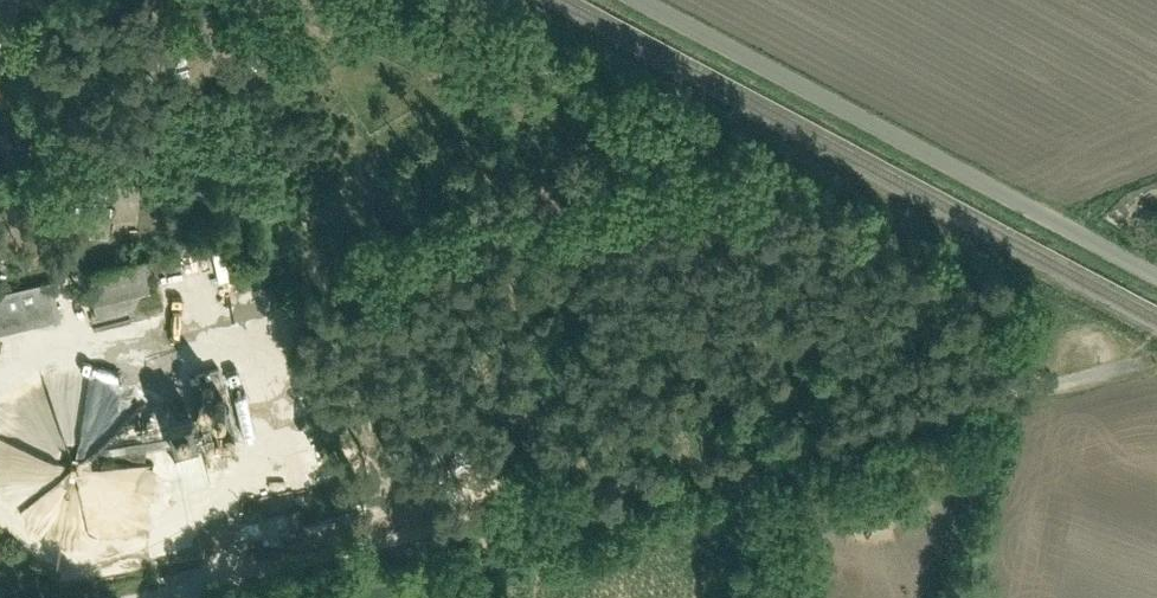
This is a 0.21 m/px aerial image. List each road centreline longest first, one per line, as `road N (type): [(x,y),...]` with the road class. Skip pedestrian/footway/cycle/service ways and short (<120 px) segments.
road 1 (residential): [(120,597),(1102,372)]
road 2 (residential): [(1156,274),(657,0)]

